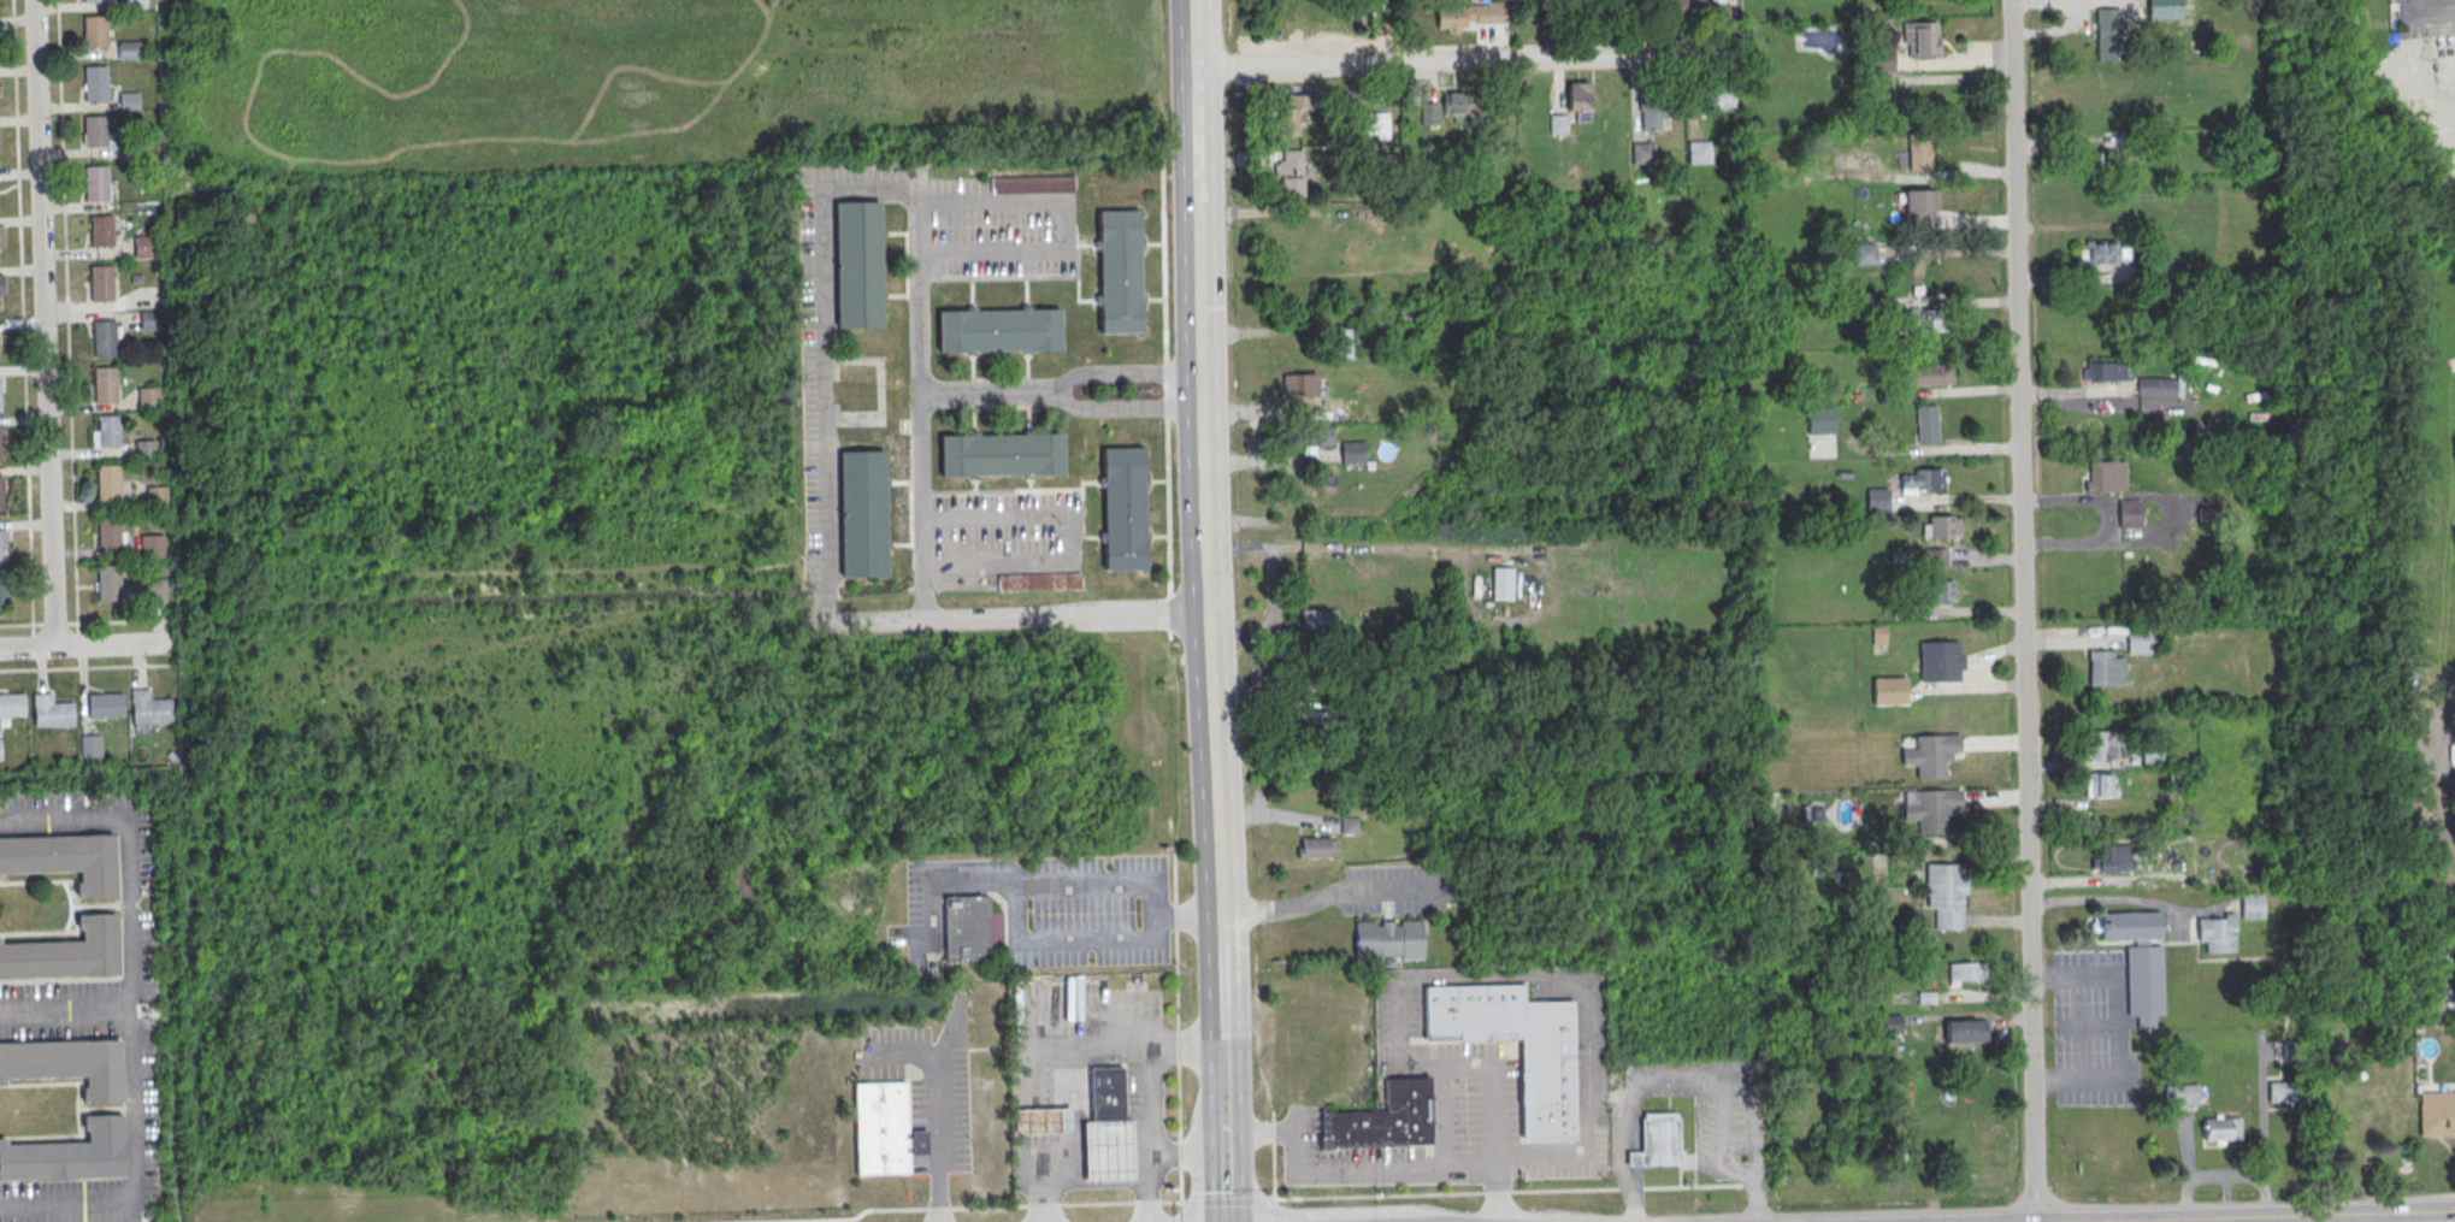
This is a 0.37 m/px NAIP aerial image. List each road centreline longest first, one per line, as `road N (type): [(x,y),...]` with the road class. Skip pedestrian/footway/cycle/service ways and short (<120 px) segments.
road 1 (residential): [(2011,0),(2034,1221)]
road 2 (secondary): [(1221,1026),(1192,67)]
road 3 (residential): [(0,1206),(138,1200),(128,810),(0,817)]
road 4 (residential): [(35,0),(55,645)]
road 5 (residential): [(1735,52),(1192,67)]
road 6 (residential): [(1205,614),(814,625)]
road 7 (secondary): [(2454,1212),(2079,1221)]
road 8 (residential): [(171,640),(0,647)]
road 9 (residential): [(0,1006),(132,1000)]

